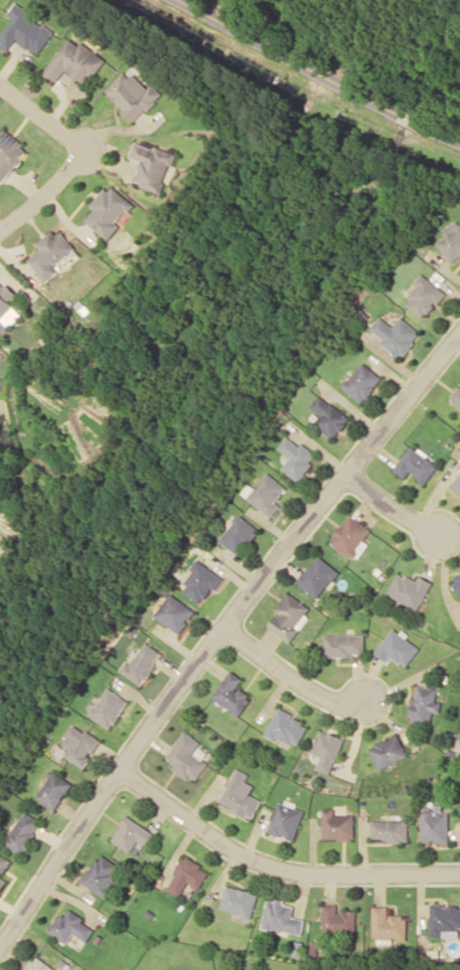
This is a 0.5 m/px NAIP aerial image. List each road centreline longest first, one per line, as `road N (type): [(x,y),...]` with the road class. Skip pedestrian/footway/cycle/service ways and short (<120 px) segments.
road 1 (residential): [(0,952),(227,628),(459,339)]
road 2 (residential): [(121,772),(233,850),(302,872),(459,871)]
road 3 (tertiary): [(459,140),(181,0)]
road 4 (residential): [(227,628),(306,686),(366,700)]

